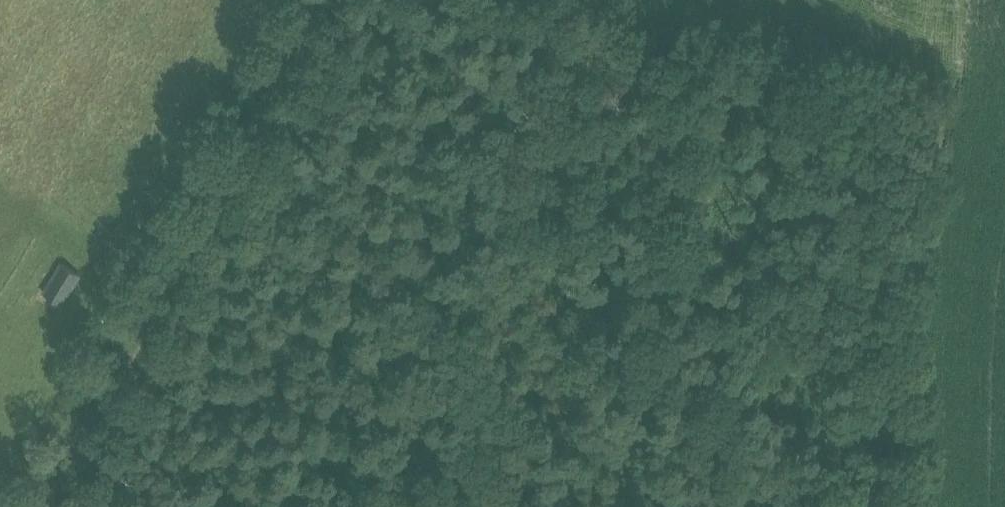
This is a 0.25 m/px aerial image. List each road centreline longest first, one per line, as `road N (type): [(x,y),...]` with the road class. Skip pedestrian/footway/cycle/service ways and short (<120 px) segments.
road 1 (track): [(317,0),(156,291)]
road 2 (track): [(156,291),(33,506)]
road 3 (track): [(207,327),(271,229),(294,210),(393,200)]
road 4 (track): [(189,314),(237,364),(329,506)]

